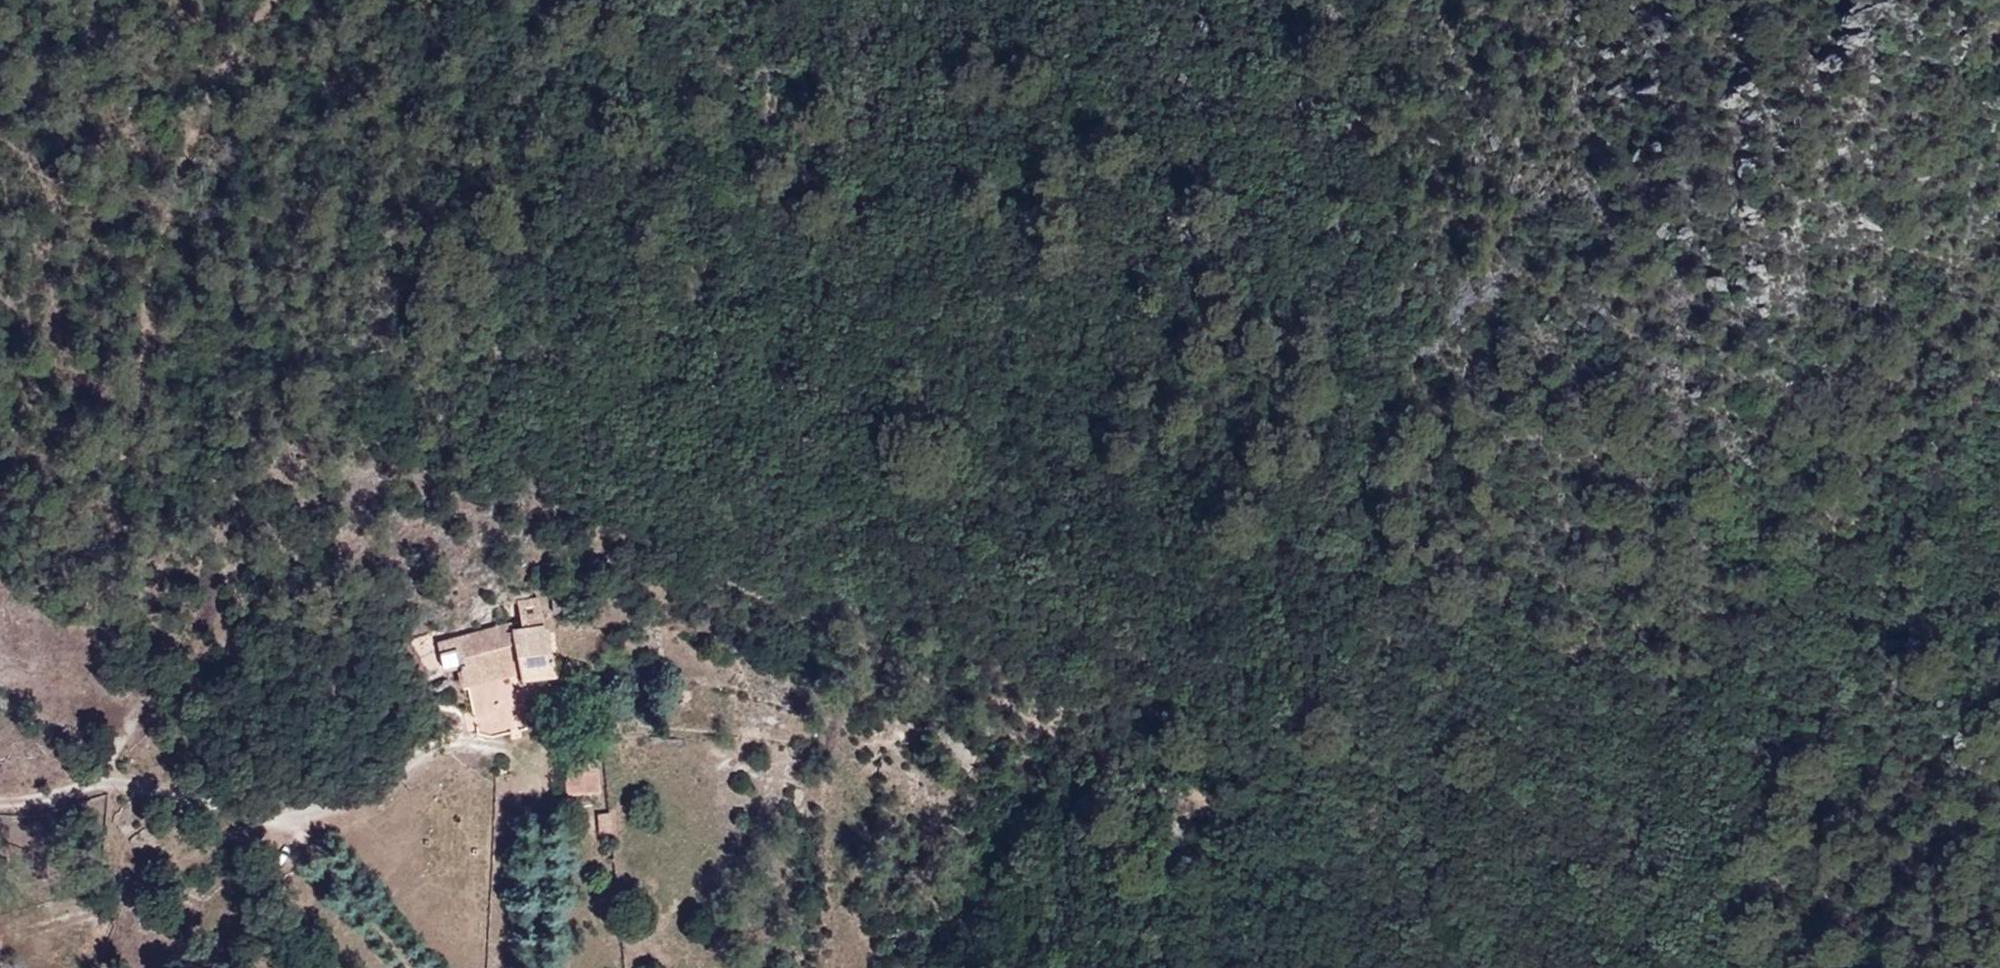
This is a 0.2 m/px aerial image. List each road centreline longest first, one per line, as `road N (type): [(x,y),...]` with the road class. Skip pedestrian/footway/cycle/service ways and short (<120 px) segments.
road 1 (track): [(274,0),(200,120),(157,263),(148,369),(104,538),(130,726),(126,756),(80,790),(0,806)]

